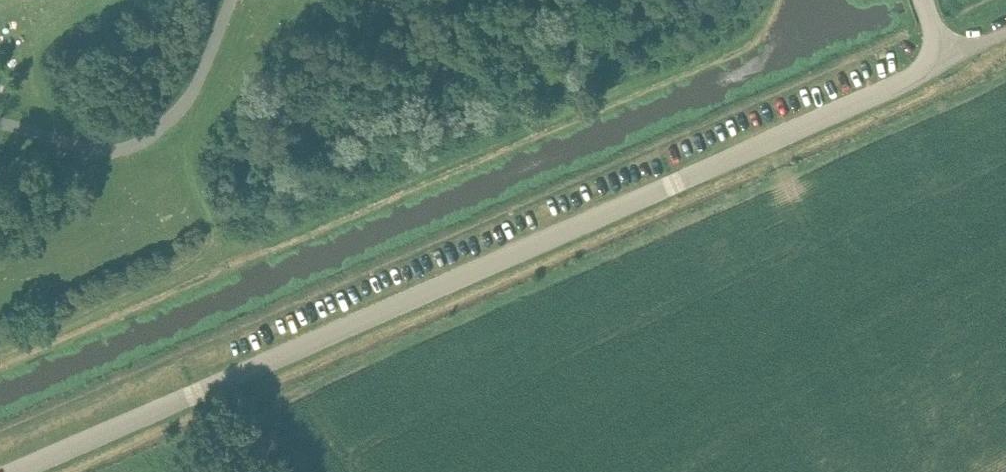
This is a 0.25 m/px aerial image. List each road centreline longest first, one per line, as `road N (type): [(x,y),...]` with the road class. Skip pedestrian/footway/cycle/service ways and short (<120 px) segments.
road 1 (unclassified): [(4,471),(925,72),(944,58),(923,0)]

